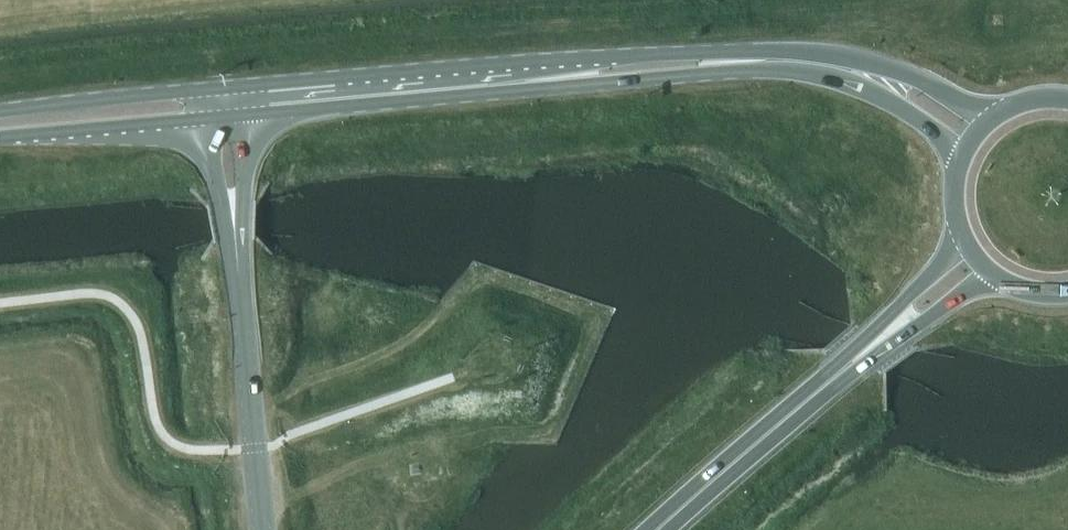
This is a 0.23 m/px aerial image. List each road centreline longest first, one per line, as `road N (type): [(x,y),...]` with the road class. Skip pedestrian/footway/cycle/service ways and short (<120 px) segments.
road 1 (primary): [(993,115),(918,76),(855,55),(795,48),(251,82)]
road 2 (primary): [(252,110),(788,67),(888,97),(930,124),(960,161)]
road 3 (tertiary): [(263,529),(235,243)]
road 4 (trunk): [(656,529),(850,362)]
road 5 (primary): [(0,134),(201,116)]
road 6 (primary): [(198,87),(0,108)]
road 7 (trunk): [(964,233),(850,362)]
road 8 (trunk): [(850,362),(995,274)]
road 9 (tertiary): [(235,243),(252,110)]
road 10 (tertiary): [(201,116),(235,243)]

